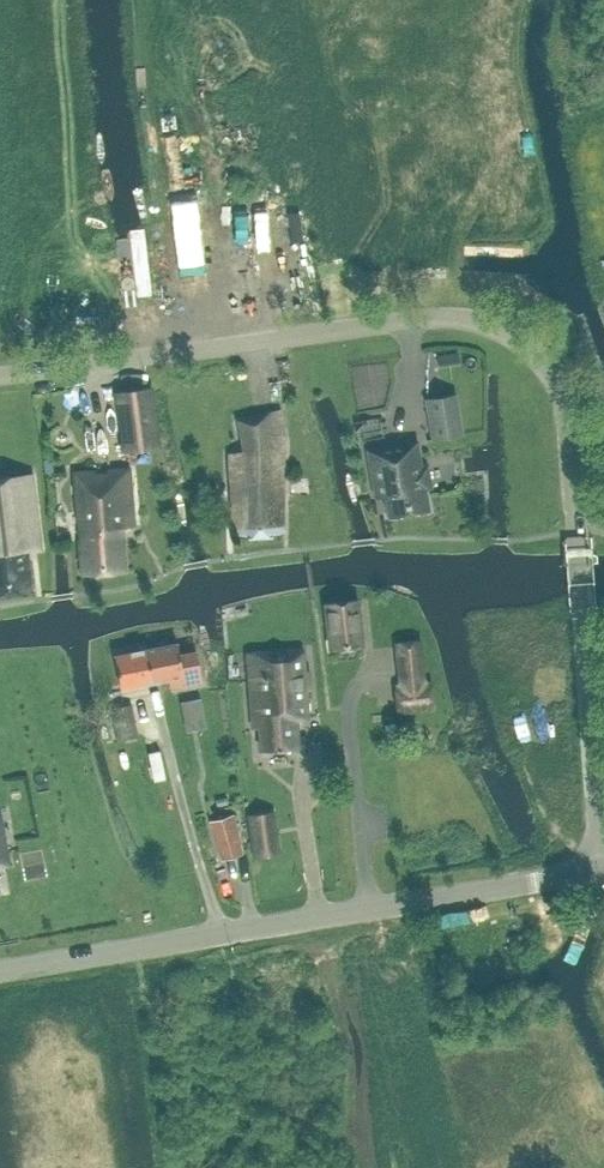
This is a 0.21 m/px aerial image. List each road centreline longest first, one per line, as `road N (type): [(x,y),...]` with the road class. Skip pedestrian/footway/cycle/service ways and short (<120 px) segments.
road 1 (residential): [(603,855),(566,415),(560,387),(534,350),(483,323),(421,318),(0,370)]
road 2 (tertiary): [(0,971),(603,872)]

